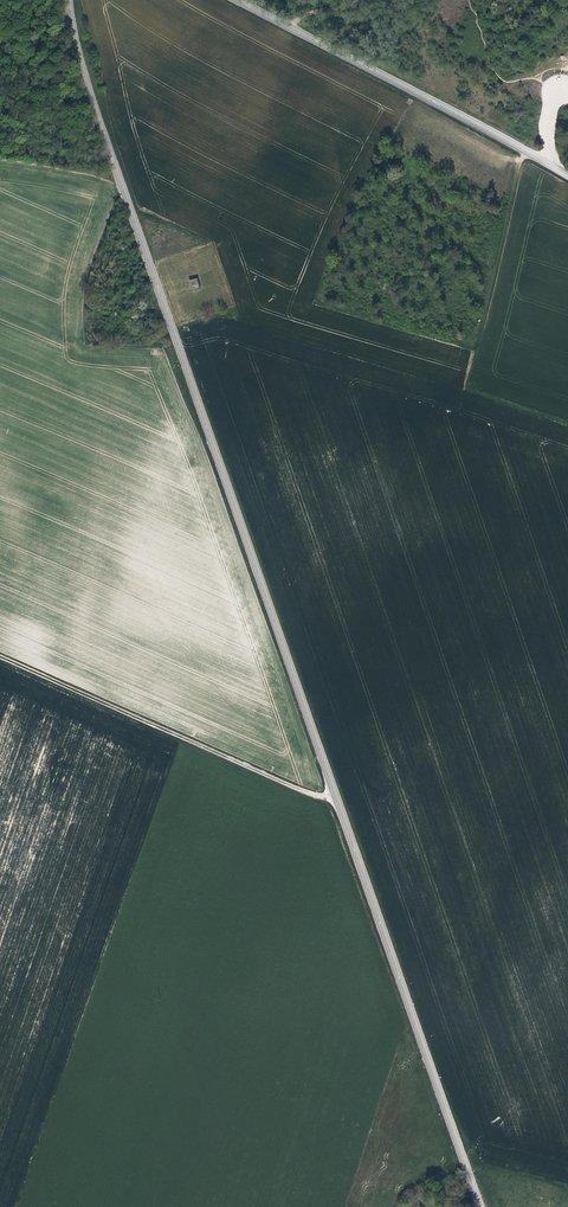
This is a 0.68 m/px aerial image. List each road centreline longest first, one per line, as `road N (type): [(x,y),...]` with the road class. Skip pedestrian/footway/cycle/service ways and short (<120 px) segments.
road 1 (tertiary): [(480,1206),(87,85),(69,0)]
road 2 (tertiary): [(567,175),(238,0)]
road 3 (track): [(338,801),(0,659)]
road 4 (track): [(478,356),(523,149)]

